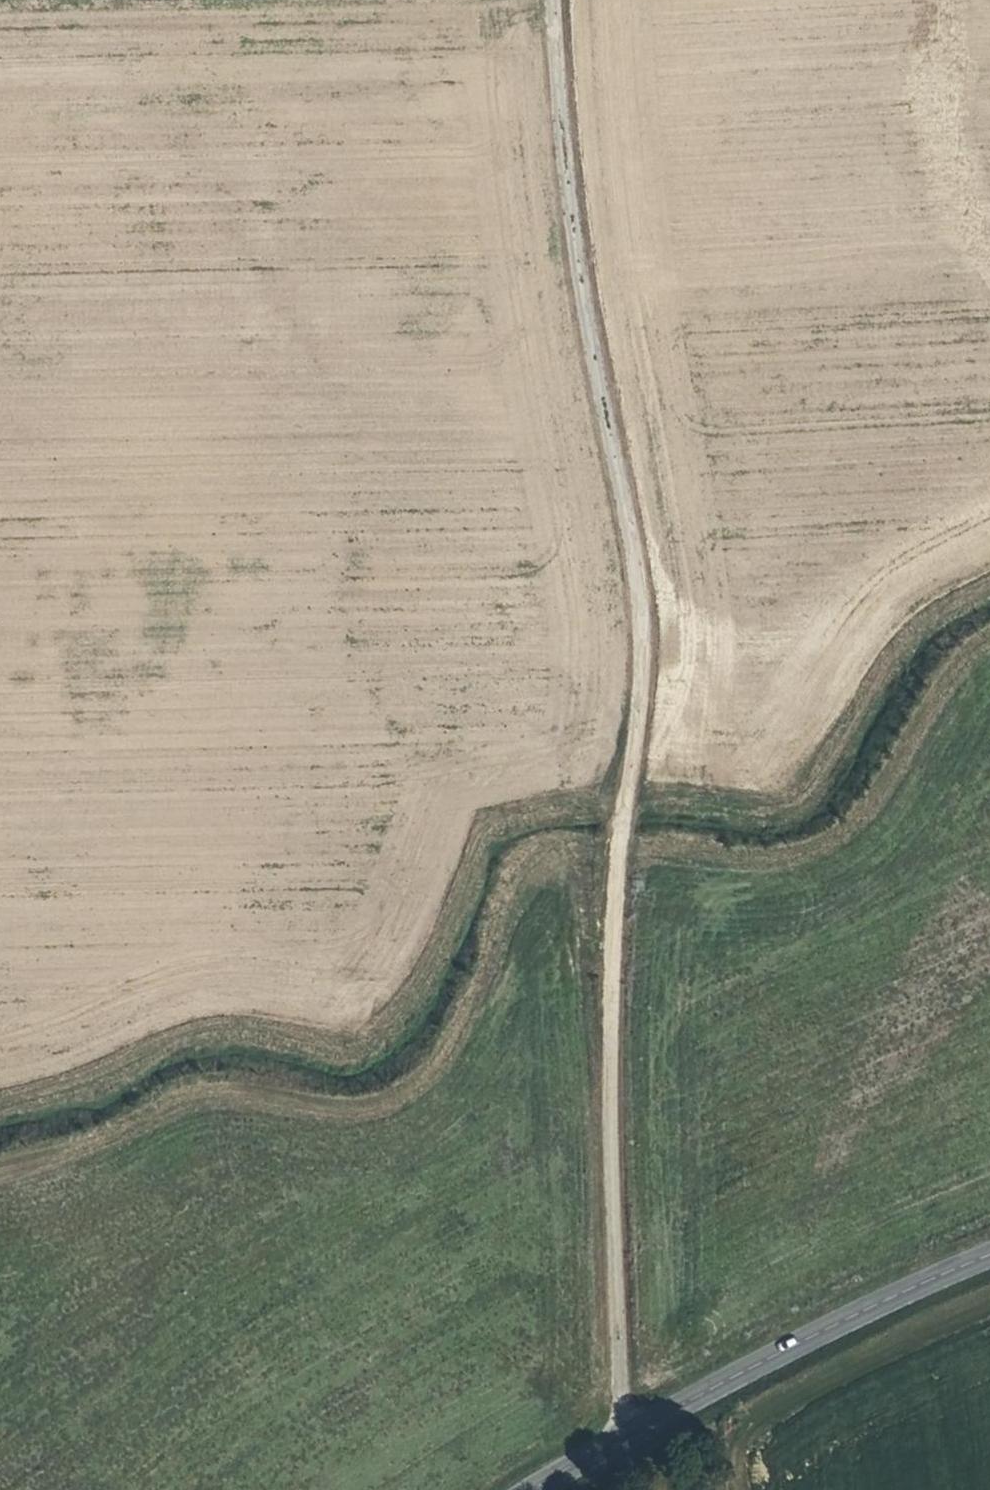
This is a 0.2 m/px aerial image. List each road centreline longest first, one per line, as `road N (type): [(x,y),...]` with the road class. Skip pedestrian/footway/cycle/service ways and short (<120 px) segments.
road 1 (track): [(559,0),(597,351),(645,609),(637,738),(606,923),(611,1440)]
road 2 (track): [(0,1106),(175,1037),(224,1027),(339,1044),(377,1031),(416,984),(475,852),(499,818),(538,805),(623,808)]
road 3 (tertiary): [(989,1254),(611,1440),(530,1489)]

